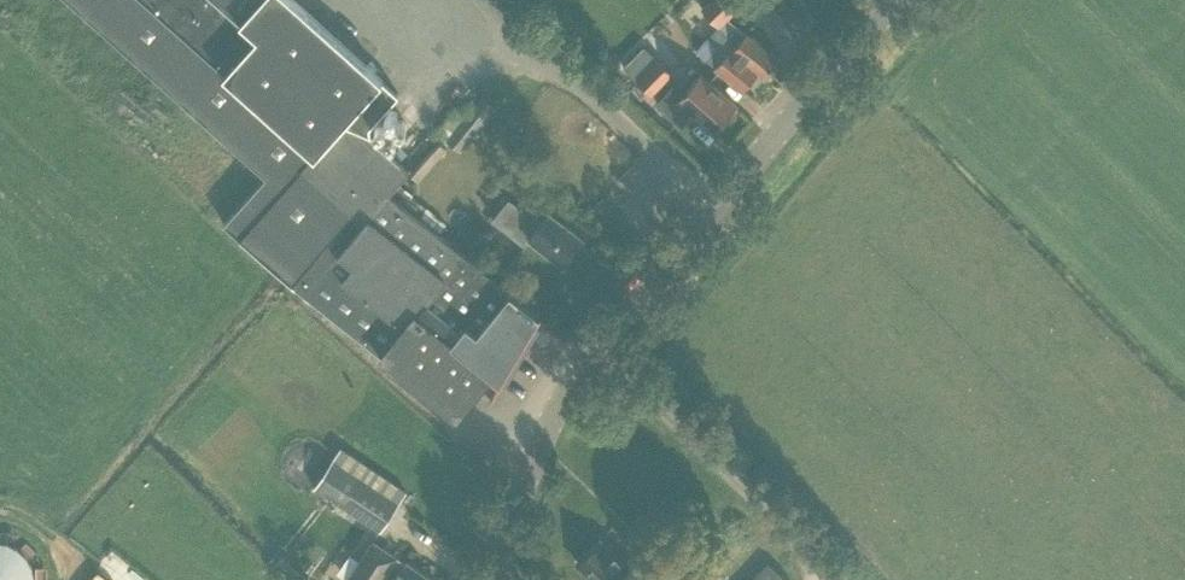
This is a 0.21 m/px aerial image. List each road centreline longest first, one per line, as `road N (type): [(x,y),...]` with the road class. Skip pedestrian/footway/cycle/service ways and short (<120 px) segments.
road 1 (tertiary): [(497,579),(552,412),(600,326),(898,0)]

